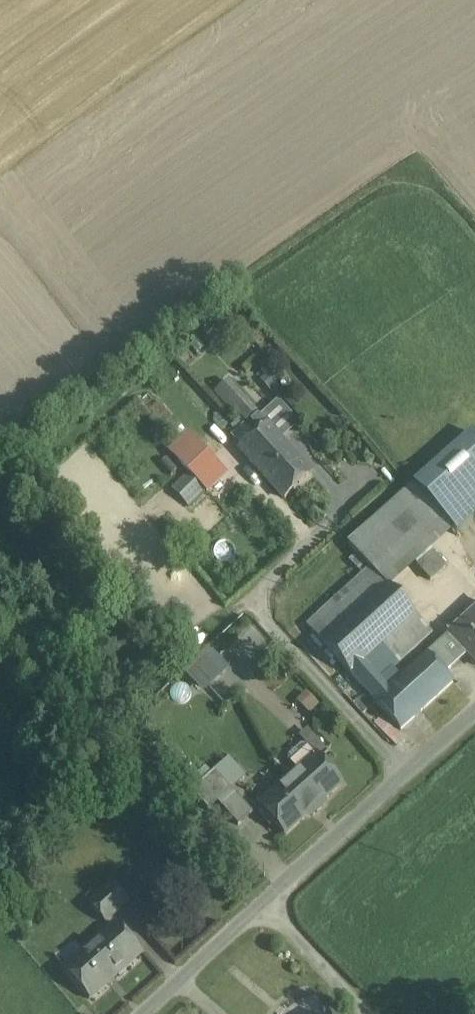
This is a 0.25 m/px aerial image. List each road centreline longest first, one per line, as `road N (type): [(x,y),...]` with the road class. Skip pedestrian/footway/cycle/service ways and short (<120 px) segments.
road 1 (unclassified): [(474,719),(141,1013)]
road 2 (track): [(408,779),(280,634),(272,609),(280,582),(321,542)]

